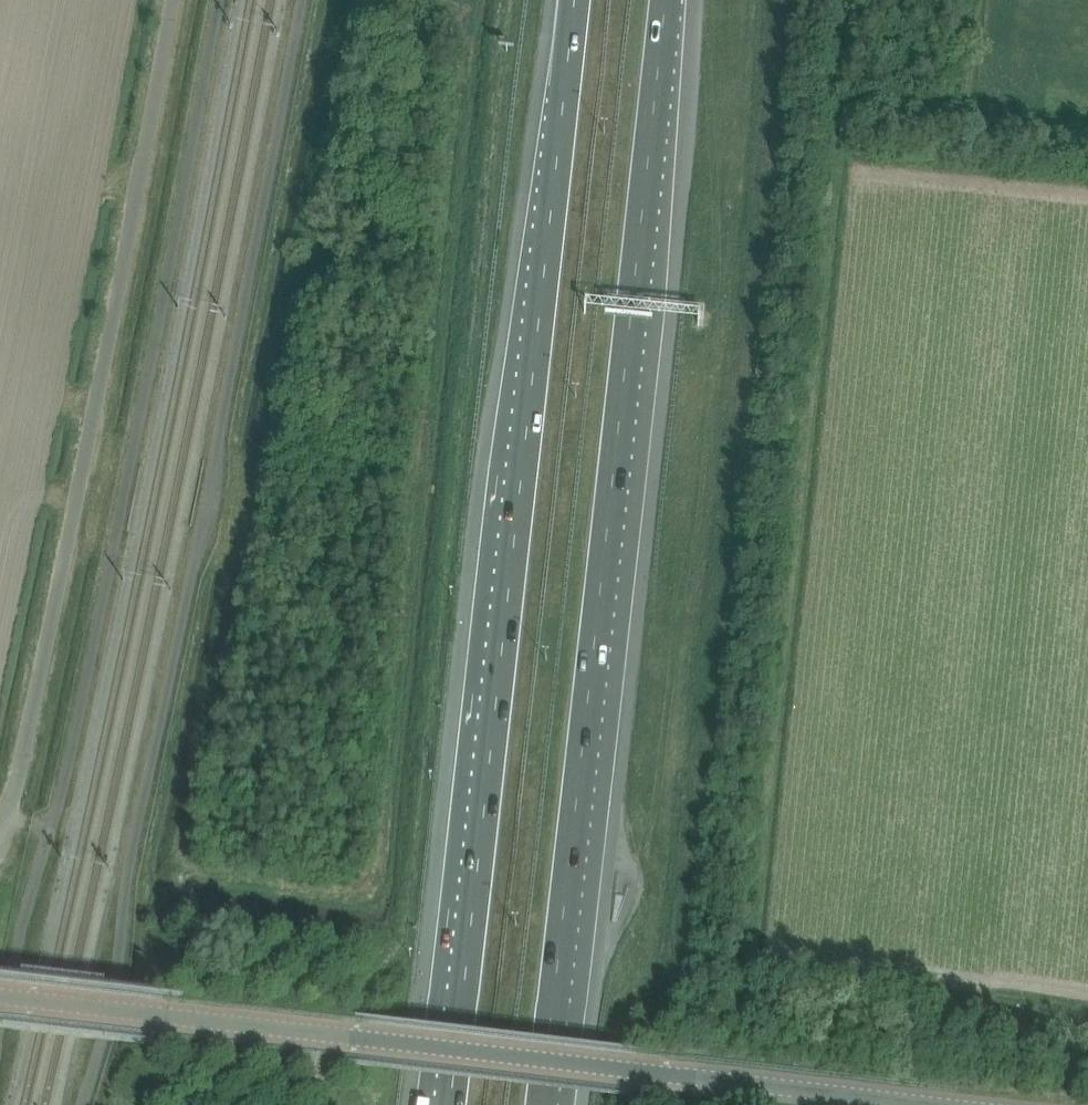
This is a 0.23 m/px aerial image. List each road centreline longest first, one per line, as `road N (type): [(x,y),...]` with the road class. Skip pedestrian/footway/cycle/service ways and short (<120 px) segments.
road 1 (motorway): [(541,1104),(666,0)]
road 2 (motorway): [(574,0),(449,1104)]
road 3 (tertiary): [(930,1104),(0,996)]
road 4 (unclassified): [(0,837),(167,0)]

